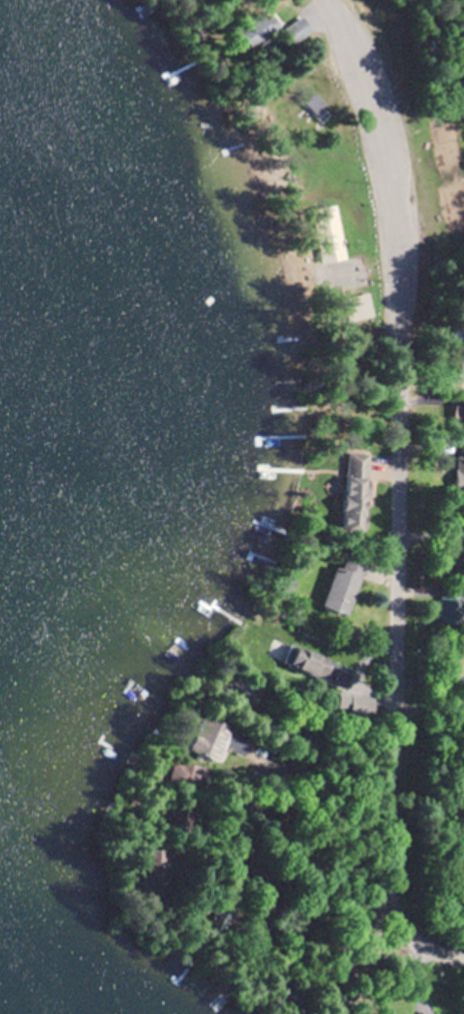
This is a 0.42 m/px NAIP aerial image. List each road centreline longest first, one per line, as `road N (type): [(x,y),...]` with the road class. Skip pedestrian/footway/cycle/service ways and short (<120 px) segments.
road 1 (residential): [(463,959),(417,944),(395,918),(404,216),(375,98),(322,0)]

